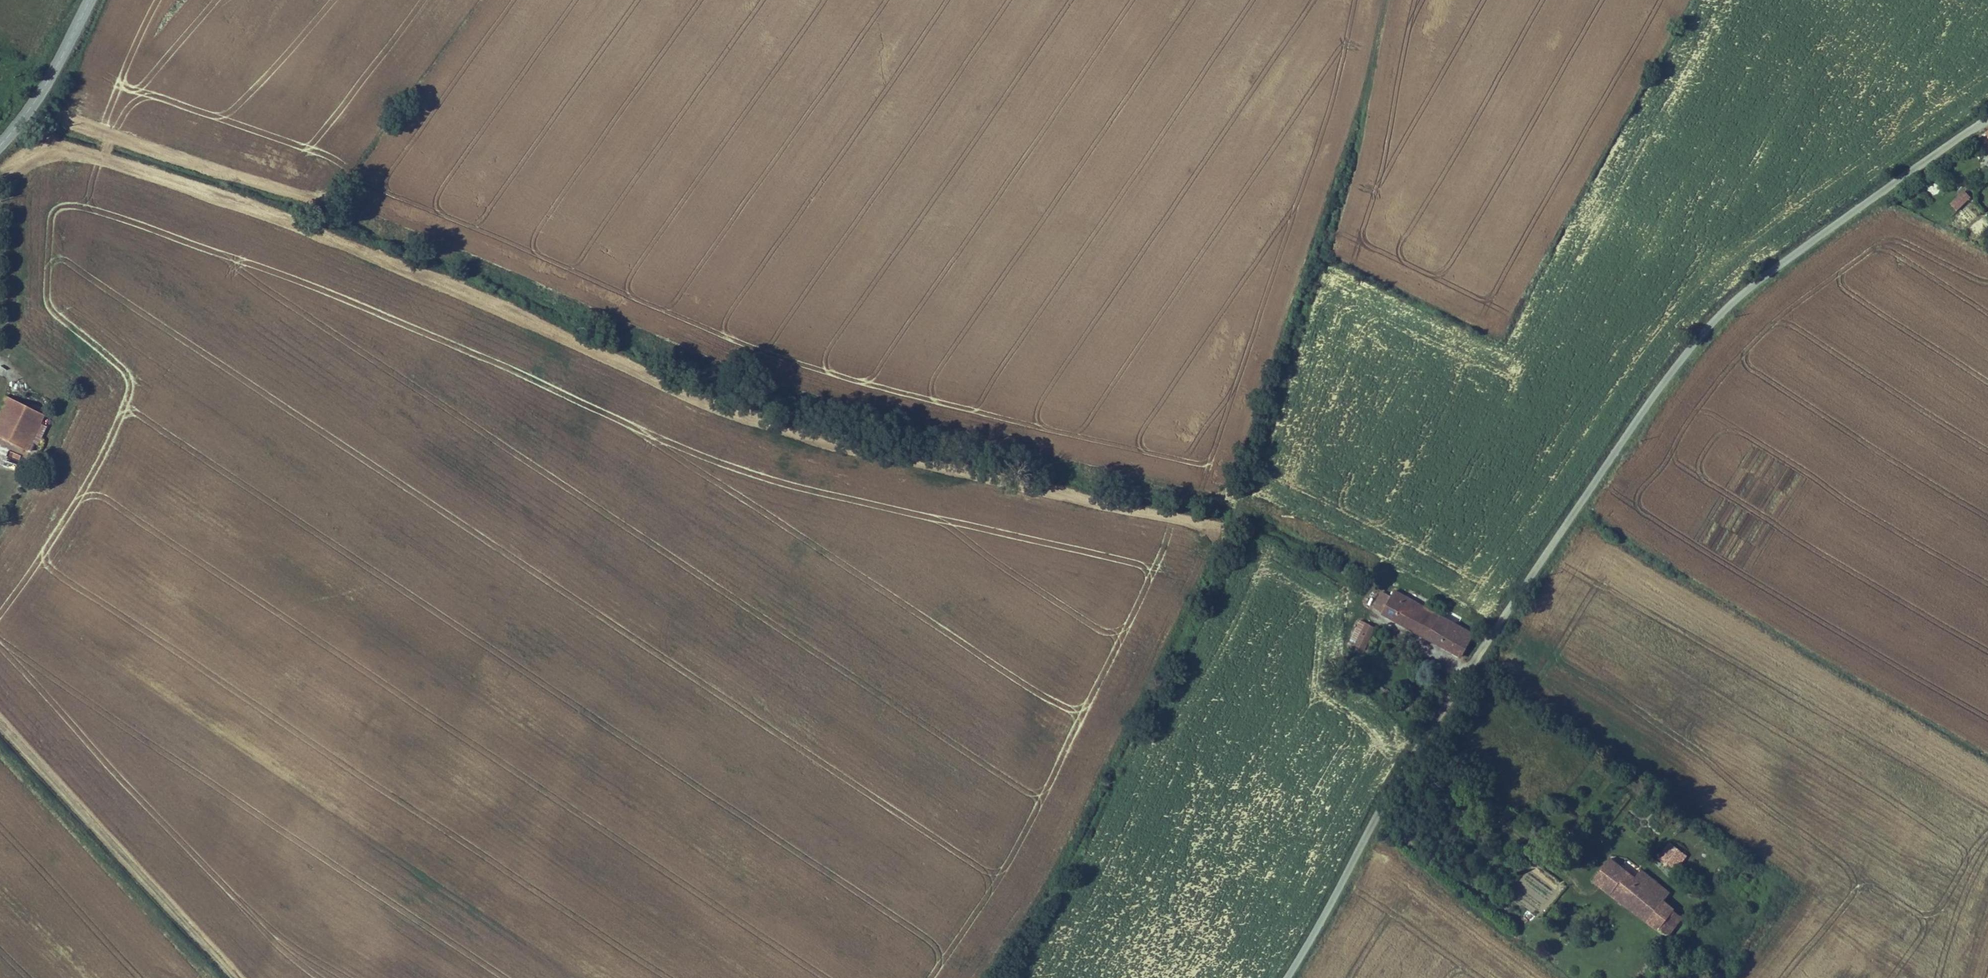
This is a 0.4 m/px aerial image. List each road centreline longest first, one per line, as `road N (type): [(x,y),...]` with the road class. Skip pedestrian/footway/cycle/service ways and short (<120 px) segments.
road 1 (unclassified): [(1987,118),(1714,304),(1548,540),(1278,977)]
road 2 (track): [(0,723),(242,977)]
road 3 (secondary): [(0,144),(90,0)]

